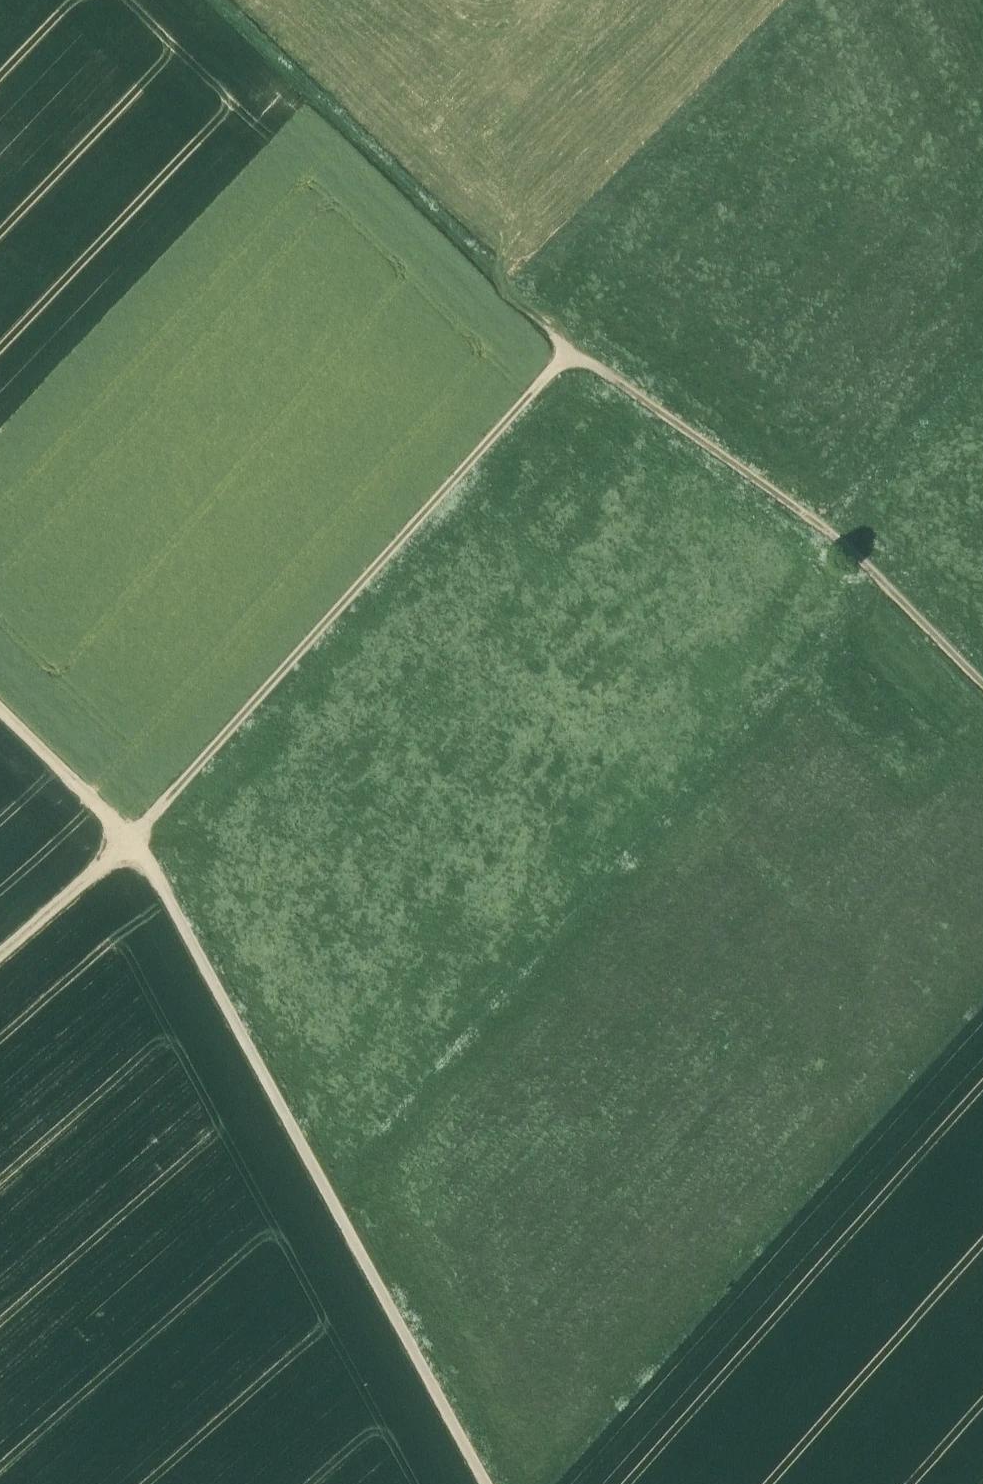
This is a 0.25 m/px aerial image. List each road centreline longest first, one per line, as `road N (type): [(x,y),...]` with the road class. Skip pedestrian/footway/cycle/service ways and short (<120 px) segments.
road 1 (track): [(982,683),(862,561),(583,364),(143,852),(0,978)]
road 2 (track): [(495,1483),(180,901),(0,707)]
road 3 (track): [(219,0),(583,364)]

